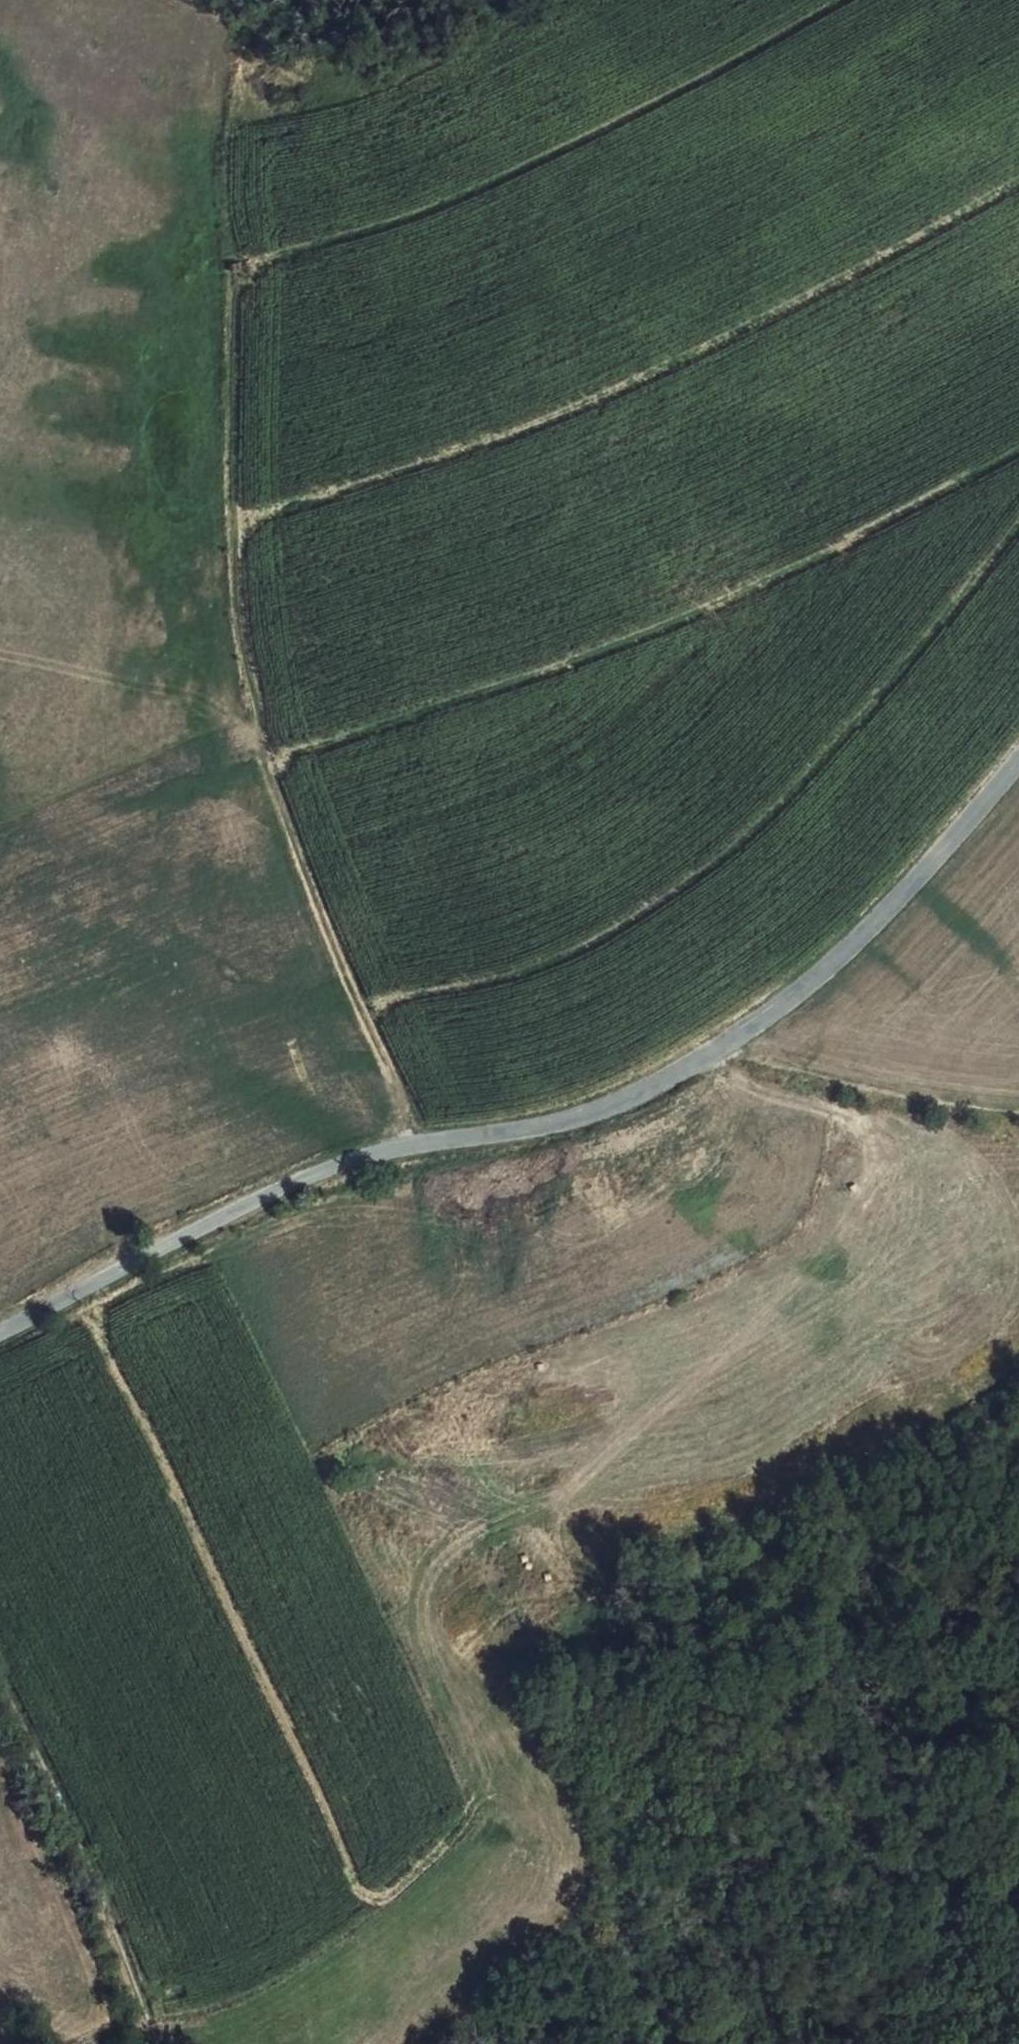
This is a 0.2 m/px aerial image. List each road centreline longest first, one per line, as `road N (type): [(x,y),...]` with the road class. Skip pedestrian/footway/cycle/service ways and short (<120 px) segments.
road 1 (unclassified): [(1018,761),(866,942),(722,1055),(579,1127),(414,1150),(293,1190),(0,1339)]
road 2 (track): [(148,2043),(0,1684)]

